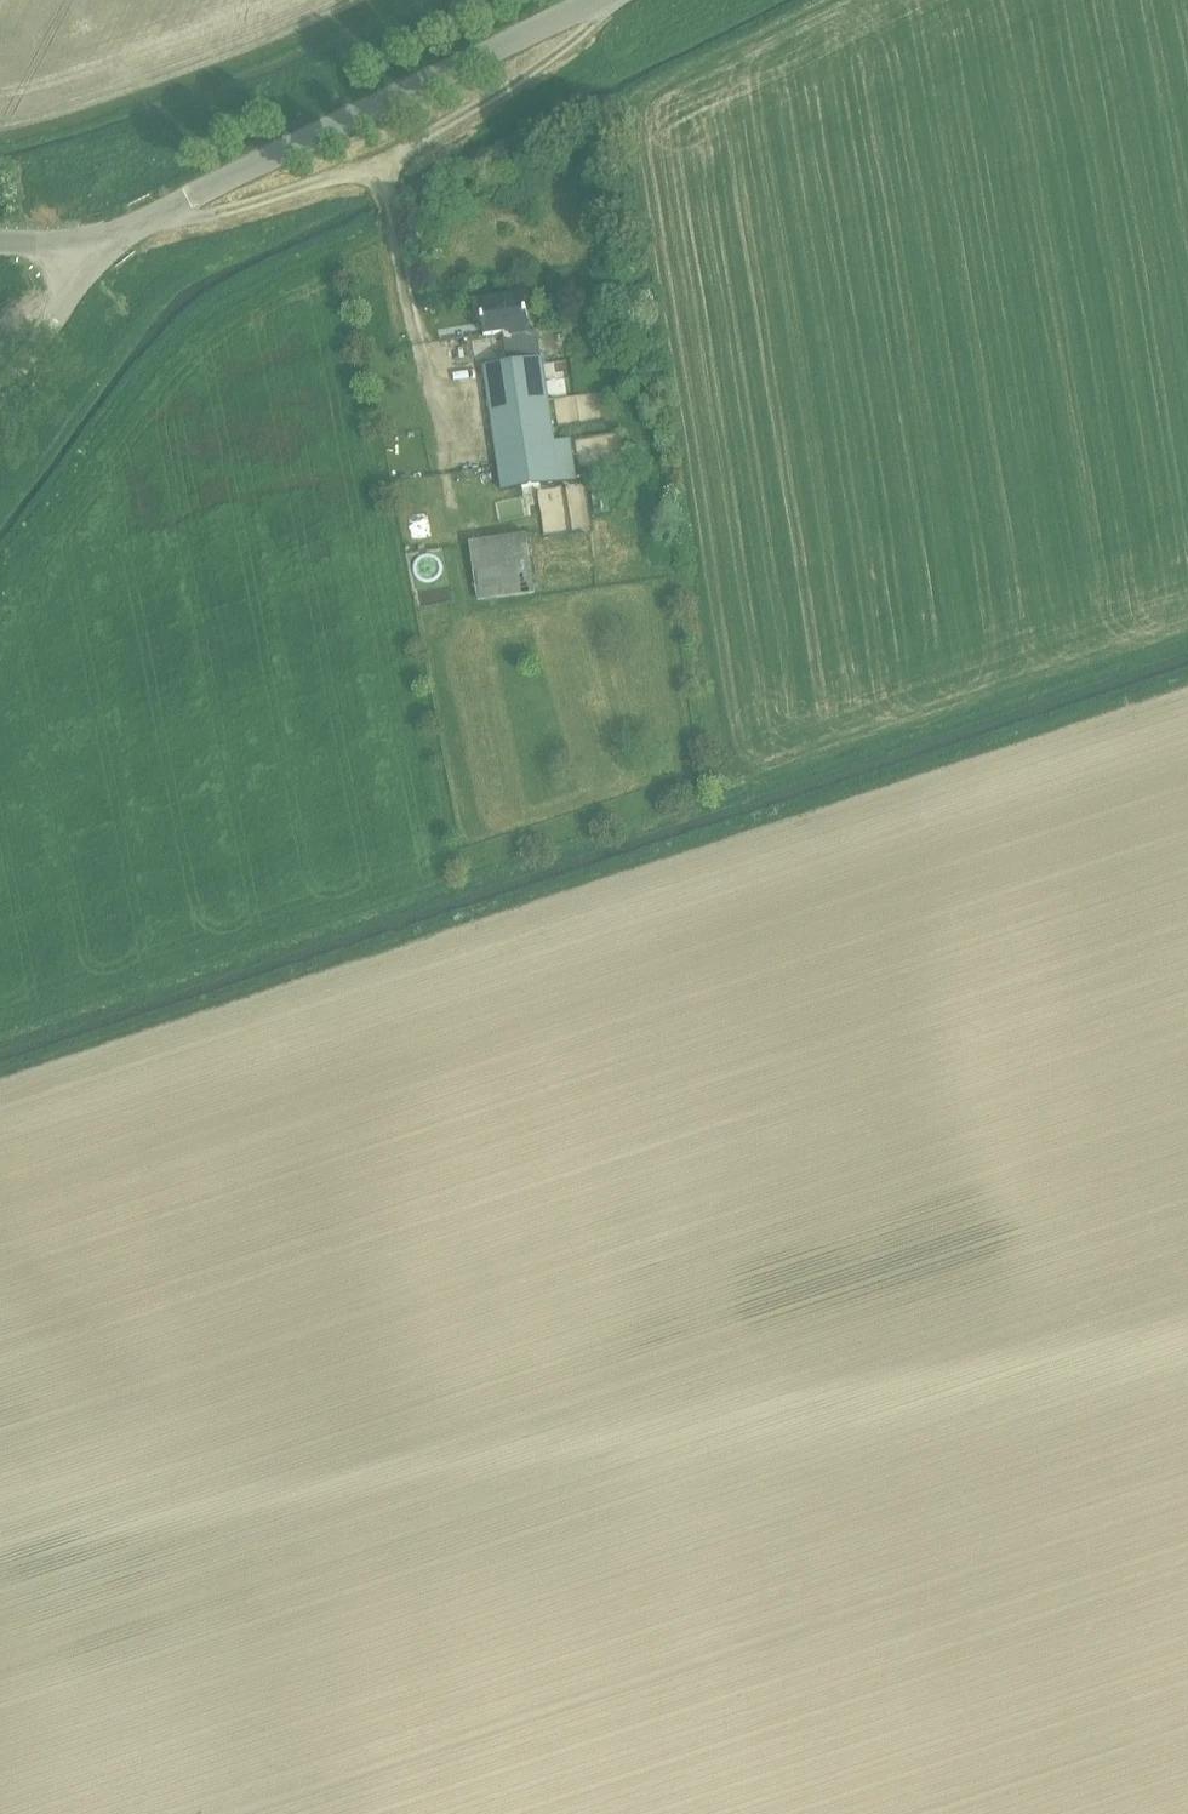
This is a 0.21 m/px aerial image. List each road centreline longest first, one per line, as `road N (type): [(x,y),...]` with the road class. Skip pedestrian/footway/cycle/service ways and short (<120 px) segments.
road 1 (tertiary): [(75,245),(134,227),(596,0)]
road 2 (unclassified): [(0,395),(64,307),(75,245)]

